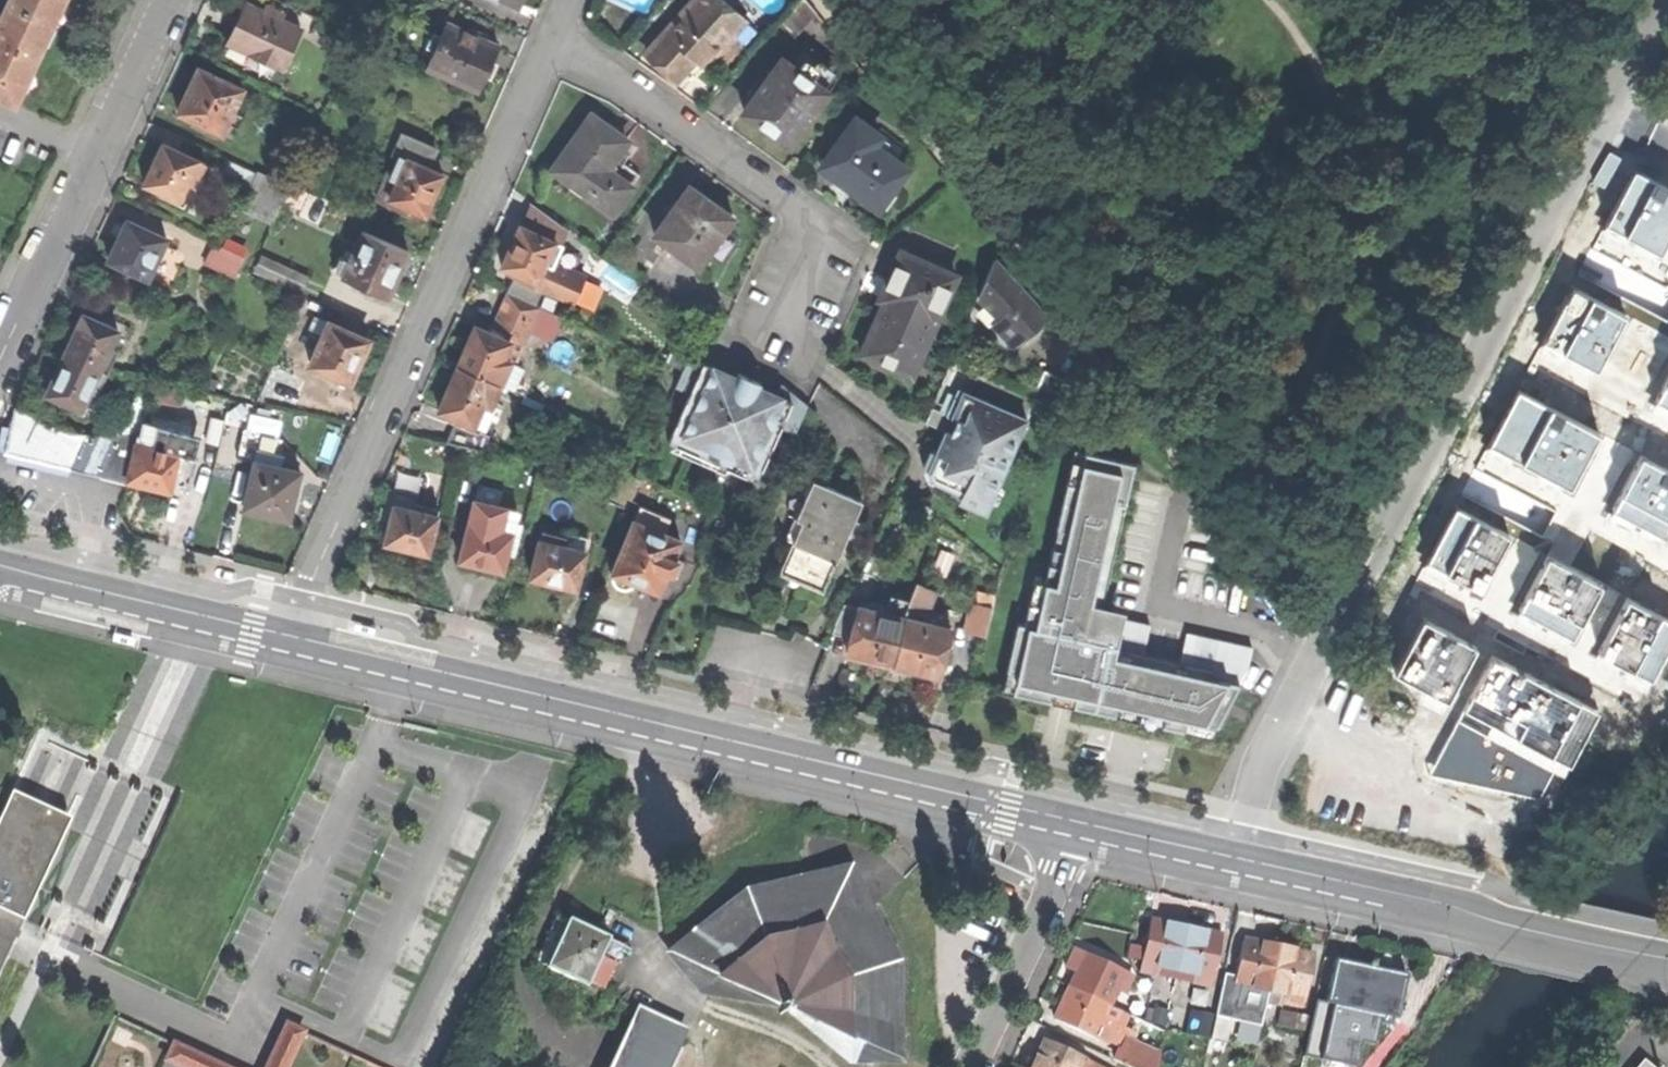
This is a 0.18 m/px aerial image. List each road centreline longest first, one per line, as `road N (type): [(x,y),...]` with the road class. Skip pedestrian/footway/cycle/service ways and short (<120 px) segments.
road 1 (secondary): [(286,630),(1083,822)]
road 2 (residential): [(1328,634),(1661,0)]
road 3 (residential): [(286,630),(551,44)]
road 4 (residential): [(782,341),(829,234),(617,78),(551,44)]
road 5 (secondary): [(1250,862),(1667,956)]
road 6 (residential): [(166,0),(0,360)]
road 7 (secondary): [(0,561),(286,630)]
road 8 (residential): [(1083,822),(970,1066)]
road 9 (residential): [(1250,862),(1293,701),(1328,634)]
road 10 (unclassified): [(1199,486),(1328,634)]
road 11 (secondary): [(1083,822),(1250,862)]

